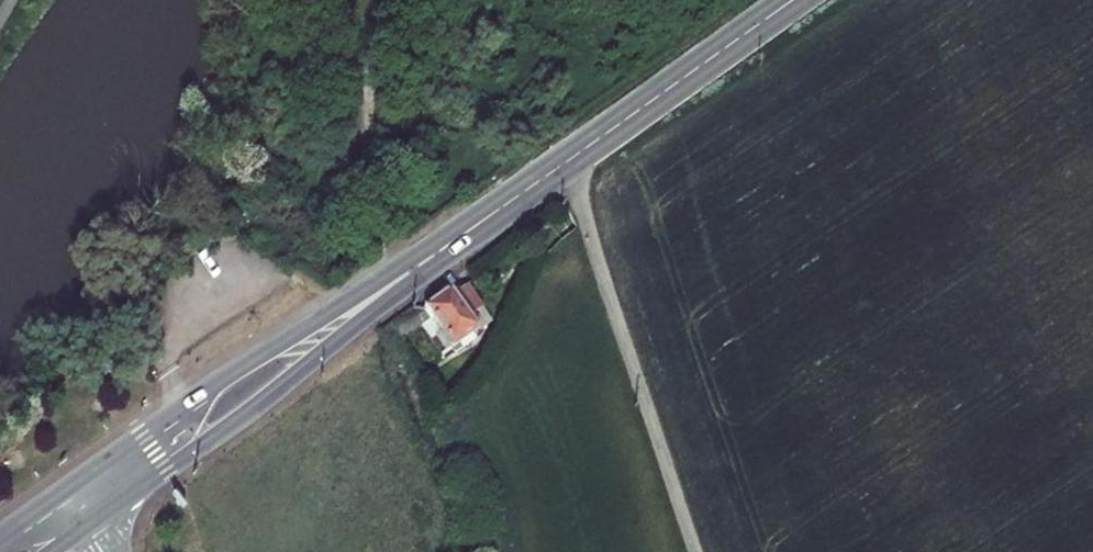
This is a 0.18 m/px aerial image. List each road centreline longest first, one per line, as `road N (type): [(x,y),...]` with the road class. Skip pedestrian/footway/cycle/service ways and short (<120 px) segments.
road 1 (secondary): [(85,528),(232,422),(475,225)]
road 2 (secondary): [(475,225),(275,344),(61,490)]
road 3 (unclassified): [(566,161),(695,551)]
road 4 (secondary): [(566,161),(792,0)]

